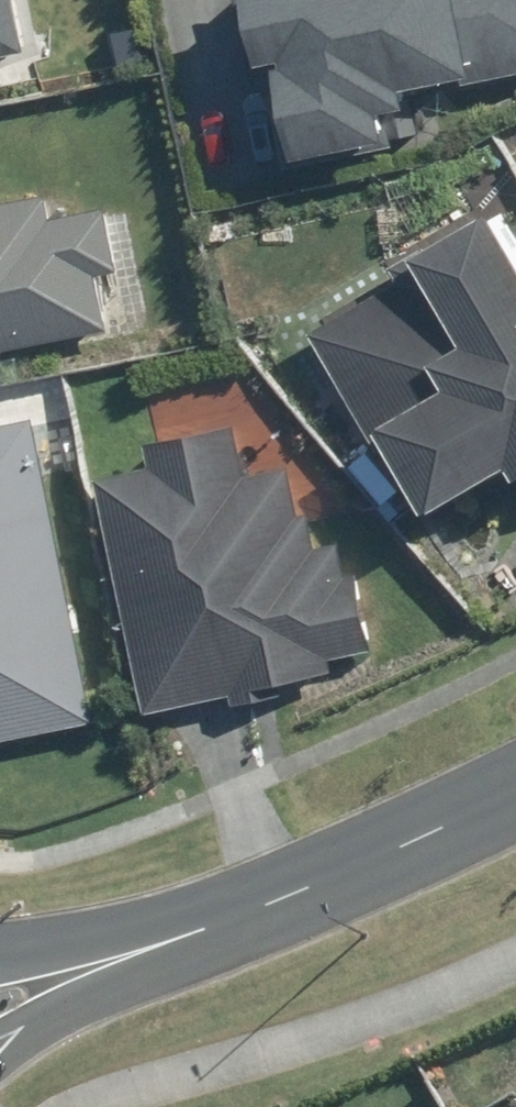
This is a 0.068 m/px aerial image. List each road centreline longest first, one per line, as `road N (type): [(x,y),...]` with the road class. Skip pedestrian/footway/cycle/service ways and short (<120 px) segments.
road 1 (tertiary): [(515,789),(389,855),(106,972)]
road 2 (tertiary): [(106,972),(0,1041)]

